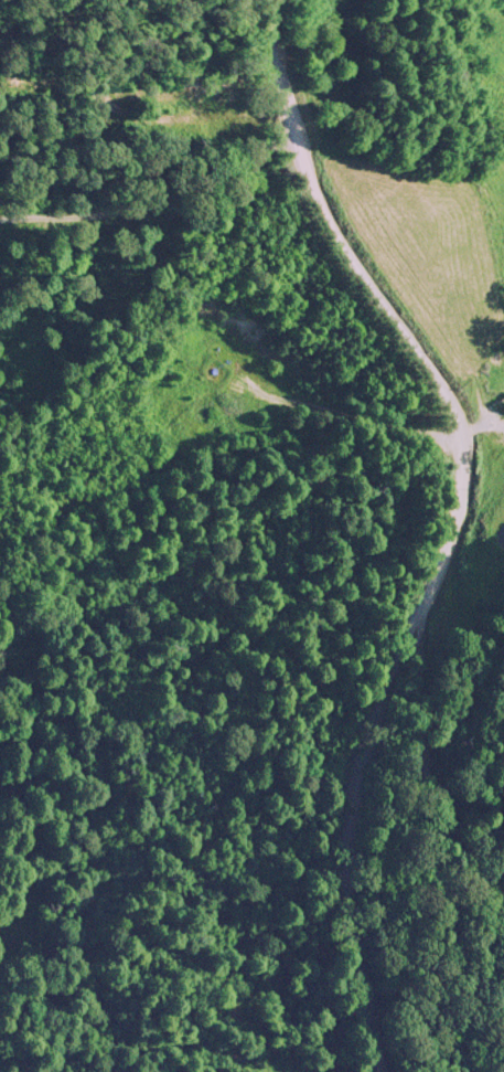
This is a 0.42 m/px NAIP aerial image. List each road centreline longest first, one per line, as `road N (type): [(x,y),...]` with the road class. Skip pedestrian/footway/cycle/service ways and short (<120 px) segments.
road 1 (residential): [(387,1071),(360,1025),(354,825),(384,771),(414,499),(372,318),(246,65),(229,0)]
road 2 (residential): [(503,928),(474,898),(426,795),(384,771)]

